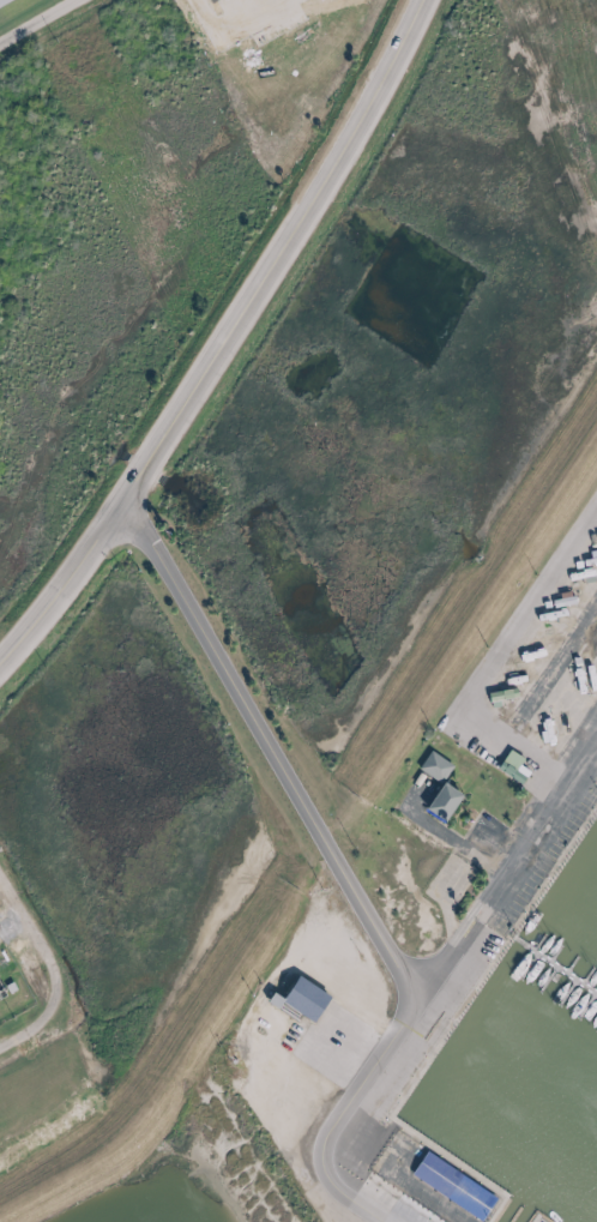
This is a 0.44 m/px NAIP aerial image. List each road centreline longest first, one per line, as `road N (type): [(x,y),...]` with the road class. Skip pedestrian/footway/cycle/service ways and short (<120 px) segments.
road 1 (secondary): [(0,663),(72,578),(361,133),(427,0)]
road 2 (residential): [(121,500),(414,1004)]
road 3 (residential): [(28,1035),(44,1025),(58,1000),(53,963),(0,875)]

